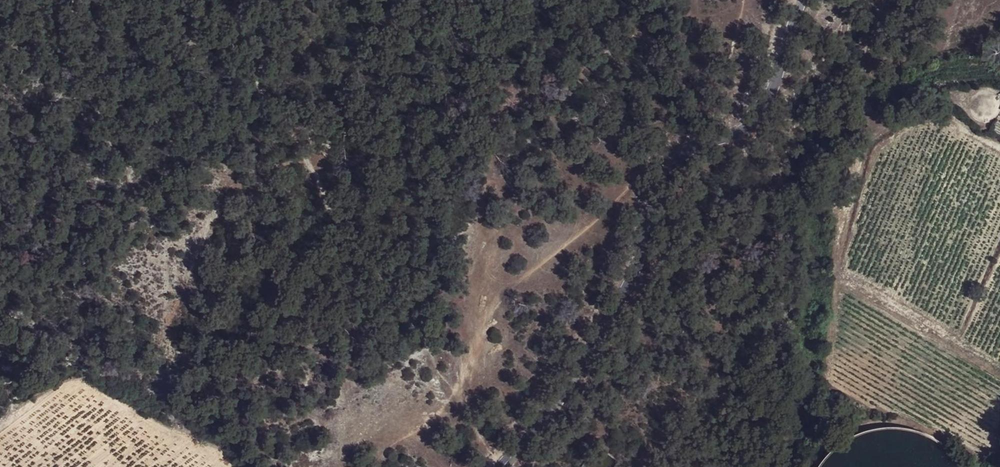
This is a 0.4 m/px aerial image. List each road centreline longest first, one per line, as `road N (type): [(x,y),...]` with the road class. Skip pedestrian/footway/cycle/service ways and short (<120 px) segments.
road 1 (tertiary): [(503,466),(597,346),(638,263),(672,166),(700,143),(744,130),(765,109),(803,0)]
road 2 (track): [(229,466),(205,445),(77,383),(0,429)]

